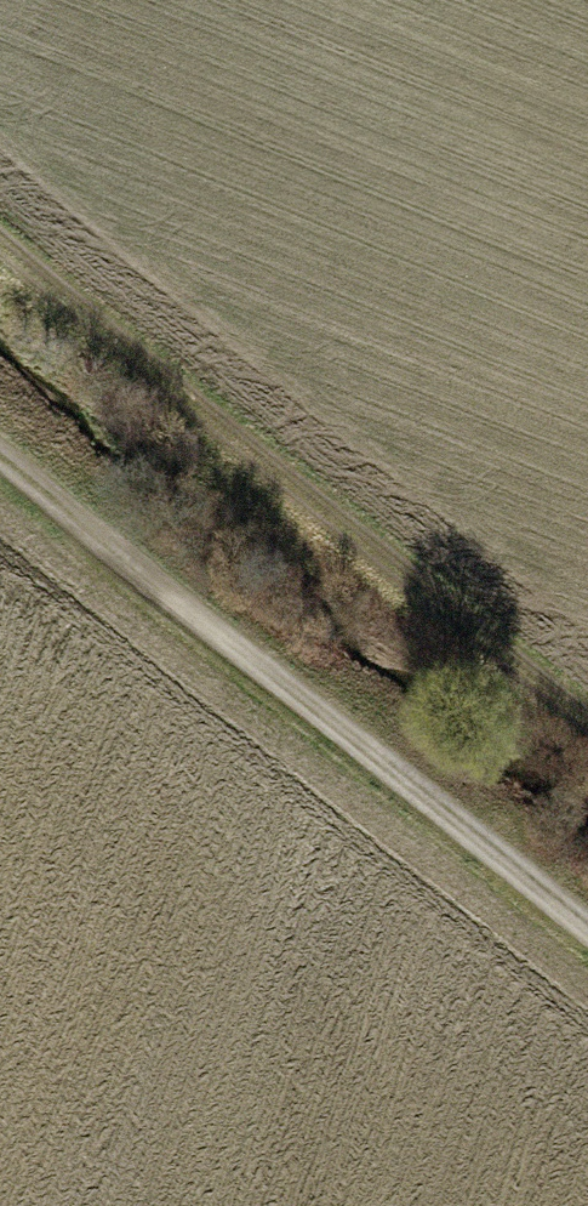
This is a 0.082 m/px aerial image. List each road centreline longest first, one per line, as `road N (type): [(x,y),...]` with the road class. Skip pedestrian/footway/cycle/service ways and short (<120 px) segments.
road 1 (track): [(0,237),(587,717)]
road 2 (track): [(0,453),(587,931)]

